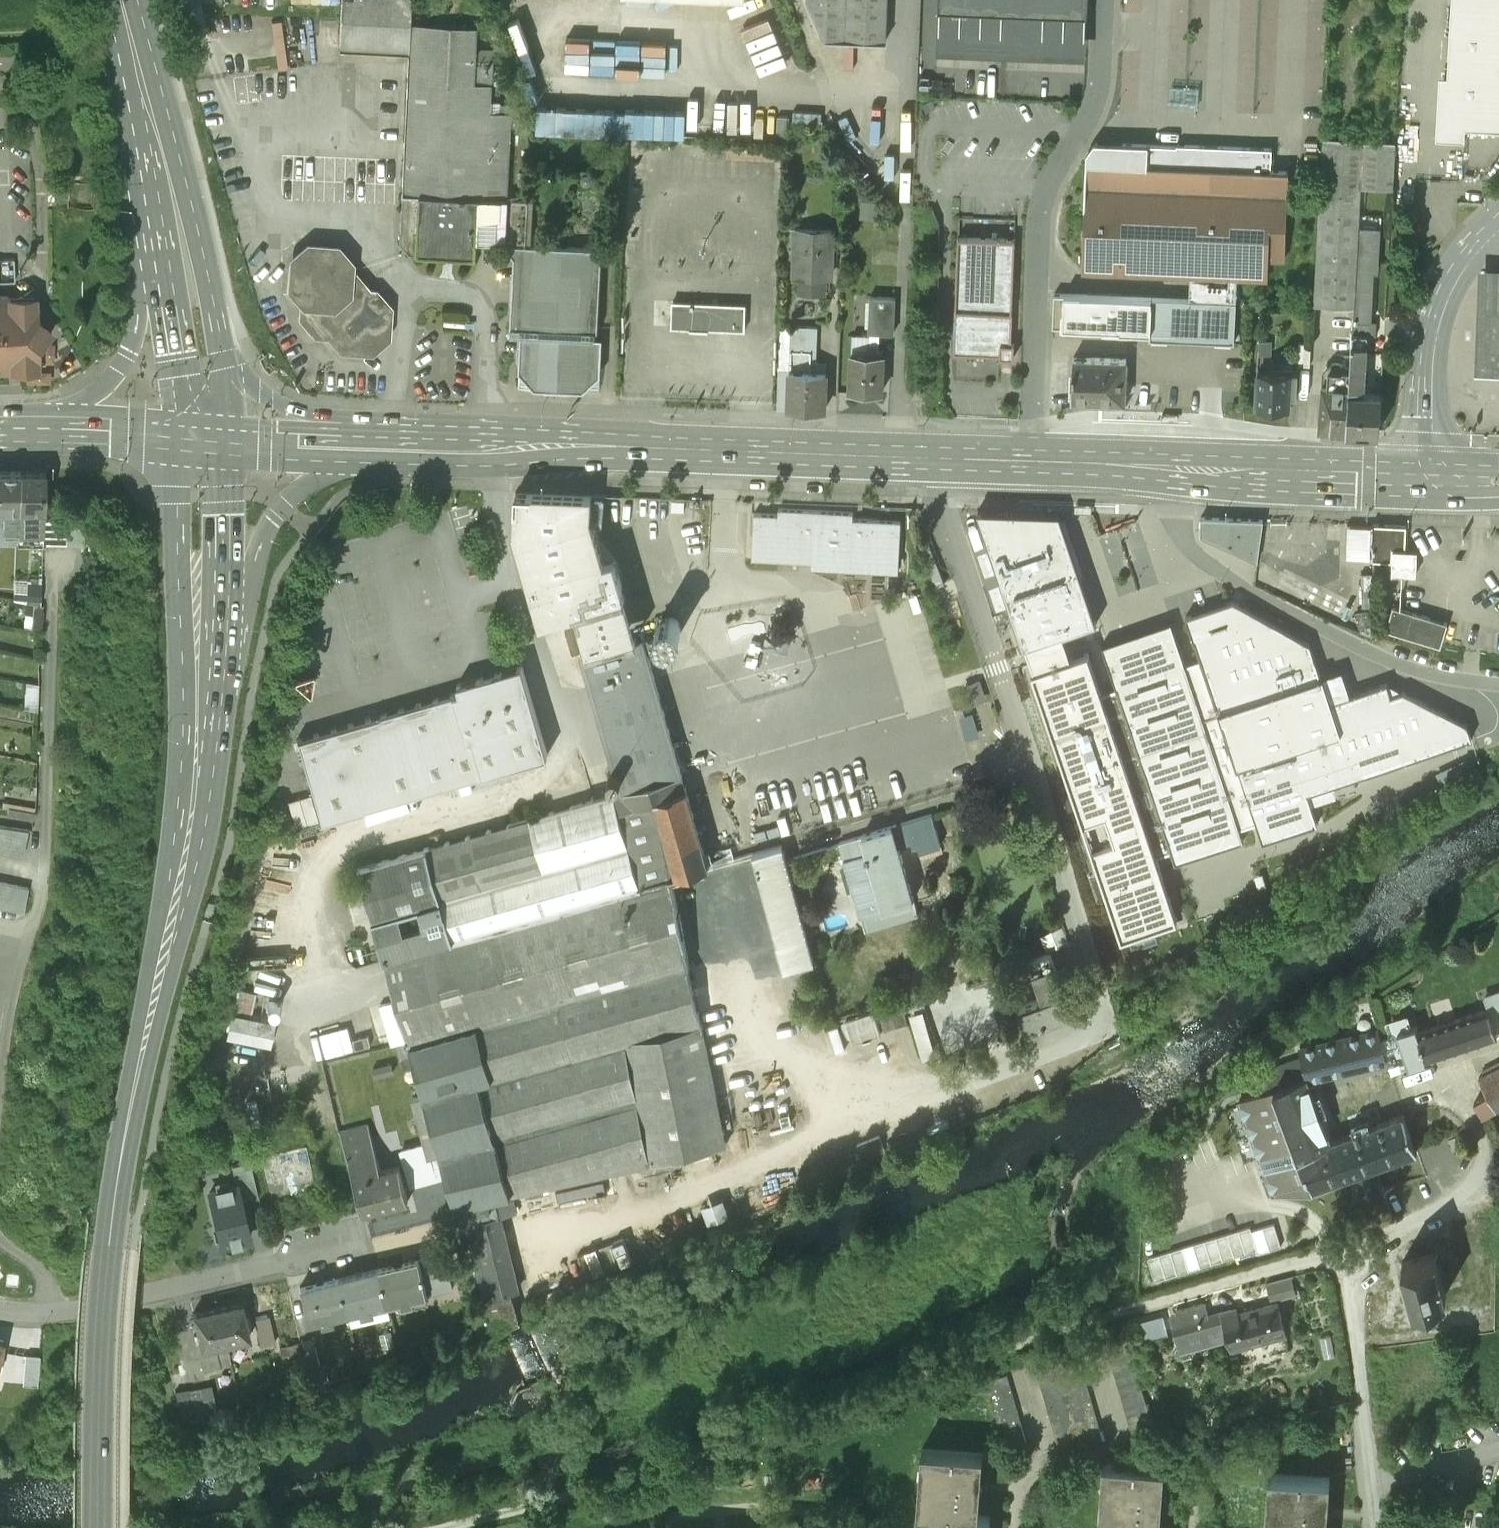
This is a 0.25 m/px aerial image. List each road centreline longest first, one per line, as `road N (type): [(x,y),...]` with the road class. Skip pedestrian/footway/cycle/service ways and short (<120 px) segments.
road 1 (primary): [(1421,479),(365,444)]
road 2 (primary): [(95,1527),(100,1291),(195,786),(203,664)]
road 3 (unclassified): [(0,1313),(81,1311),(342,1248)]
road 4 (unclassified): [(1498,213),(1441,281),(1433,307),(1421,479)]
road 5 (residential): [(1381,1527),(1352,1301),(1356,1263)]
road 6 (primary): [(182,434),(181,566),(203,664)]
road 7 (residential): [(1142,1307),(1317,1253),(1356,1263)]
road 8 (residential): [(1356,1263),(1376,1240),(1427,1220),(1482,1179),(1486,1153),(1474,1120)]
road 9 (primary): [(222,598),(282,504),(365,444)]
road 10 (primary): [(171,194),(121,0)]
road 11 (secondary): [(166,270),(123,363),(54,427)]
road 12 (primary): [(224,365),(198,233),(171,194)]
road 13 (primary): [(166,270),(182,434)]
road 14 (primary): [(222,598),(220,436)]
road 15 (primary): [(335,442),(307,414),(224,365)]
road 16 (track): [(128,25),(0,34)]
road 17 (secondary): [(182,434),(54,427)]

